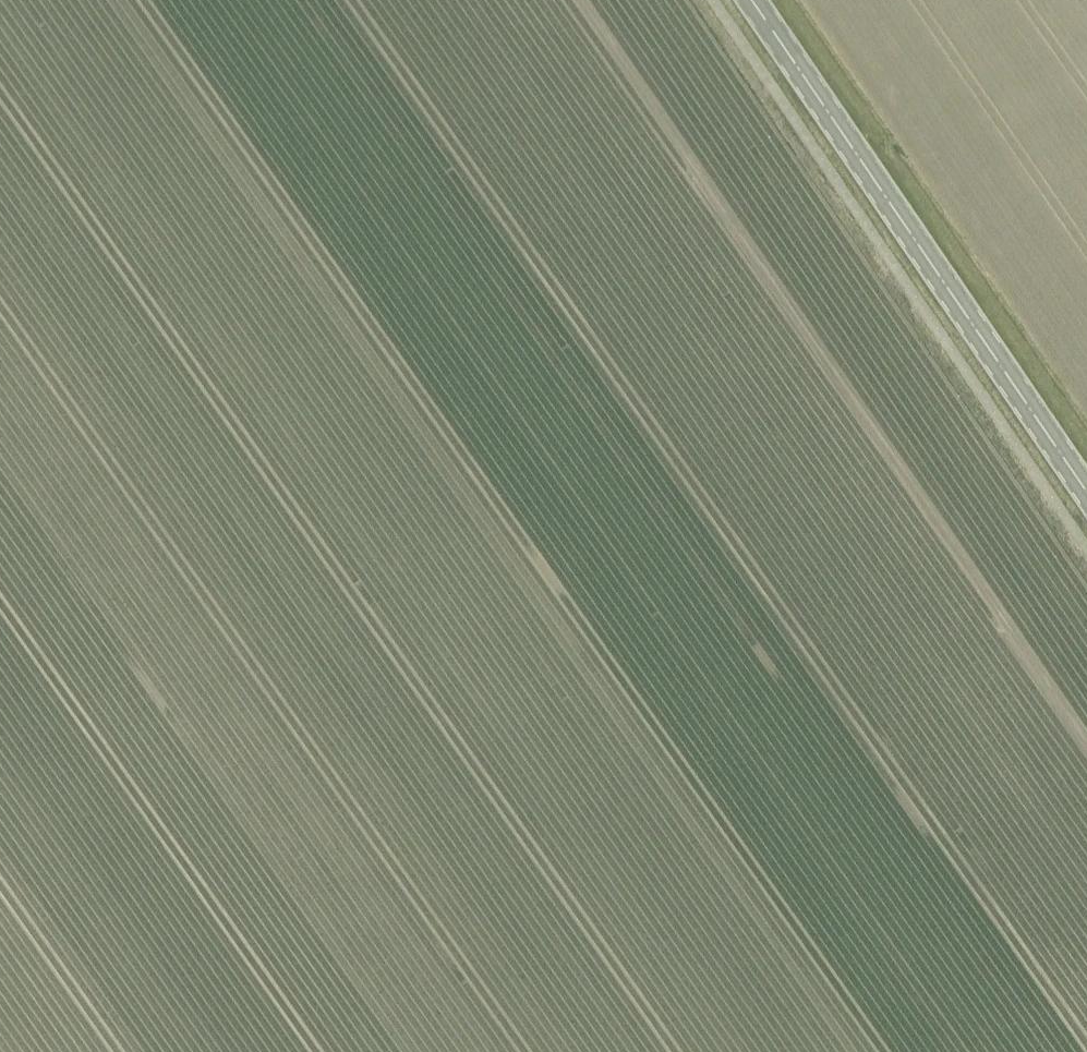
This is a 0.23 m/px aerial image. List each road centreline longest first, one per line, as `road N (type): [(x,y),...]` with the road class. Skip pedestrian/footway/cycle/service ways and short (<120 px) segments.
road 1 (secondary): [(1086,499),(742,0)]

